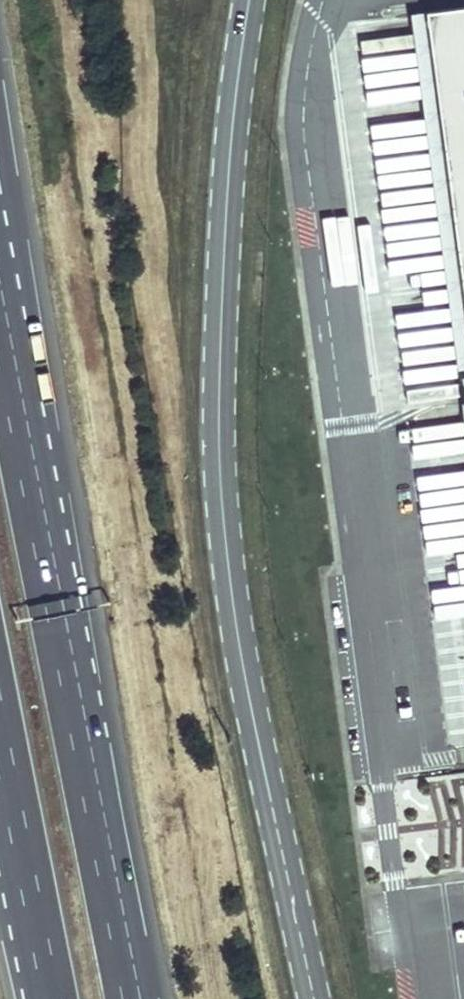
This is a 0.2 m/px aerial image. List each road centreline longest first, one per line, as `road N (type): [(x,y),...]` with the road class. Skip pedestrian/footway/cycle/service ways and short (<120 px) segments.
road 1 (secondary): [(316,998),(243,644),(223,497),(221,322),(253,0)]
road 2 (motorway): [(134,998),(0,309)]
road 3 (motorway): [(0,737),(52,998)]

